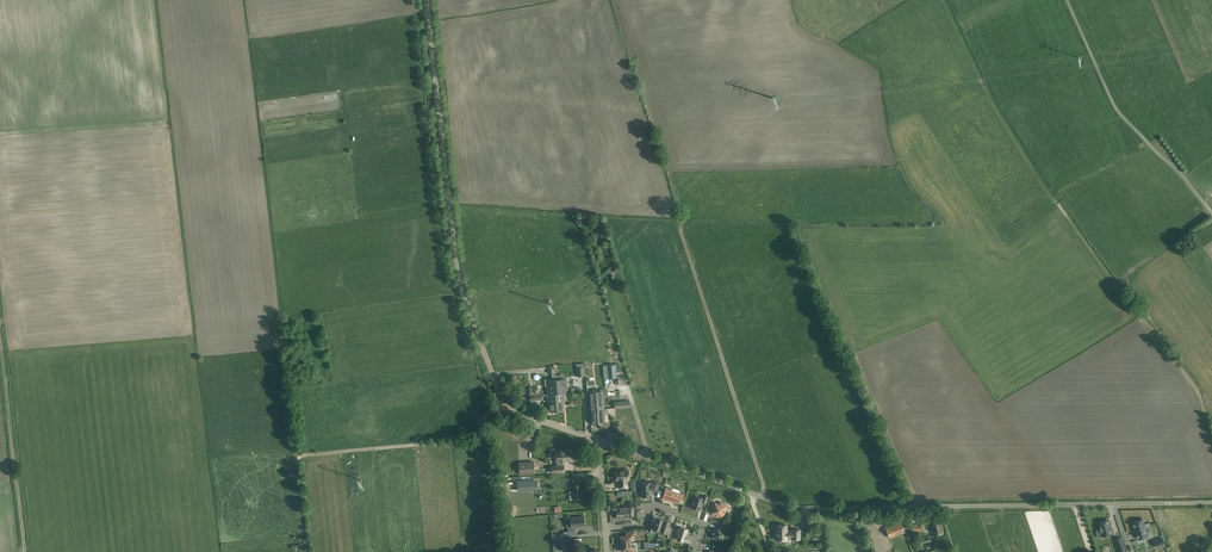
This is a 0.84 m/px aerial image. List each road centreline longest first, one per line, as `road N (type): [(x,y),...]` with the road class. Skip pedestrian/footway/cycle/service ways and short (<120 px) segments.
road 1 (unclassified): [(598,440),(793,508),(1211,503)]
road 2 (unclassified): [(598,440),(512,409),(489,364),(457,271),(425,0)]
road 3 (track): [(764,498),(650,107)]
road 4 (track): [(307,551),(298,457),(478,442),(487,417),(507,405)]
road 5 (track): [(1211,446),(1197,391),(1058,204)]
road 6 (track): [(25,551),(0,328)]
road 7 (residential): [(605,529),(644,525),(652,505),(700,524),(697,551)]

